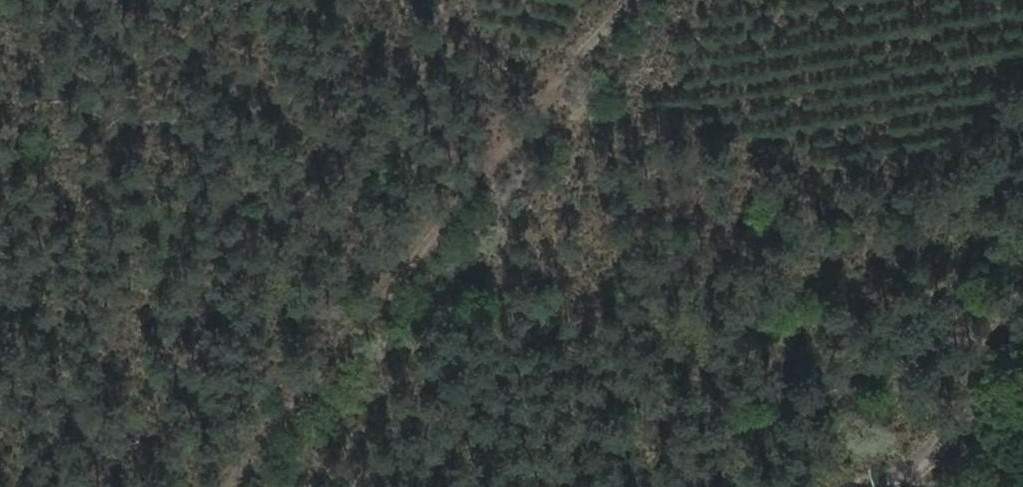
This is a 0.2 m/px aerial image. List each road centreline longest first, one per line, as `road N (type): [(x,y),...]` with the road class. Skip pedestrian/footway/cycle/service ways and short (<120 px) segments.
road 1 (track): [(1022,322),(966,422),(913,486)]

